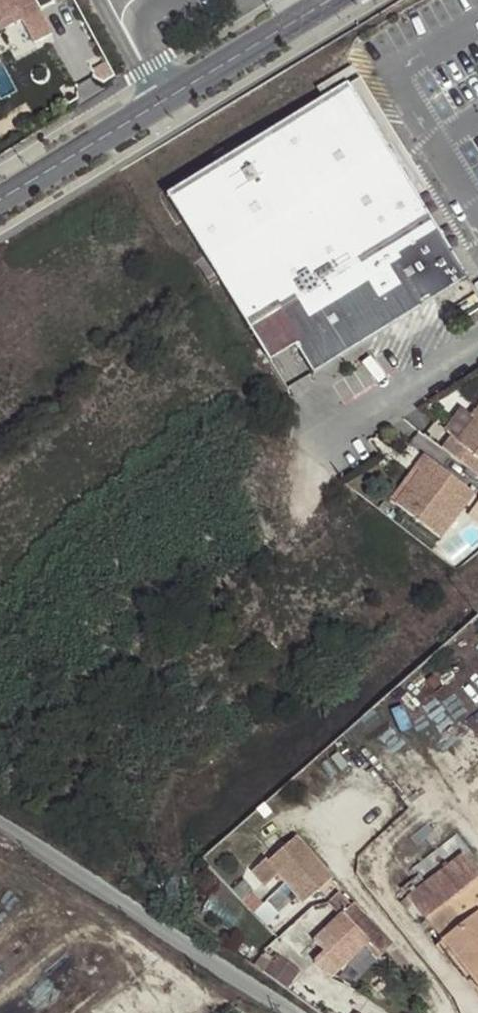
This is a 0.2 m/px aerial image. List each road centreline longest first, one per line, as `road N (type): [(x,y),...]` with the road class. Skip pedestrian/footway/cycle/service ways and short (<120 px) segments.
road 1 (tertiary): [(0,198),(318,0)]
road 2 (unclassified): [(288,1012),(0,826)]
road 3 (residential): [(320,441),(477,341)]

